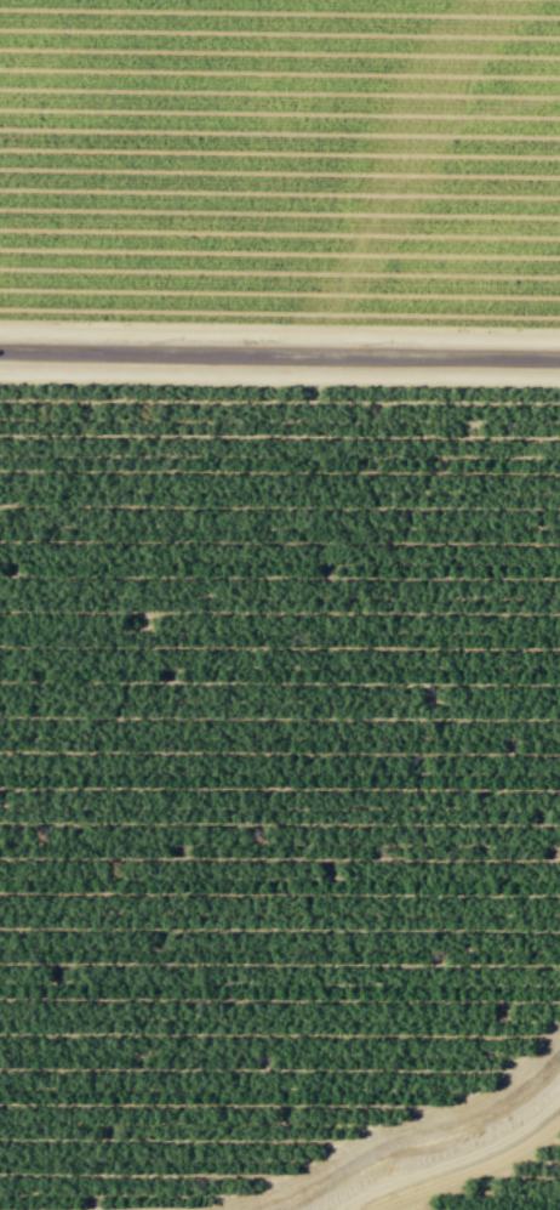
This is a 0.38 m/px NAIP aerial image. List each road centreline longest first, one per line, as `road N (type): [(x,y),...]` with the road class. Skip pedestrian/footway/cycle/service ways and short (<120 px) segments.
road 1 (track): [(559,338),(0,330)]
road 2 (residential): [(0,349),(559,356)]
road 3 (track): [(0,373),(559,376)]
road 4 (track): [(203,1209),(281,1187),(373,1137),(481,1098),(559,1028)]
road 5 (track): [(341,1209),(368,1192),(478,1154),(559,1098)]

